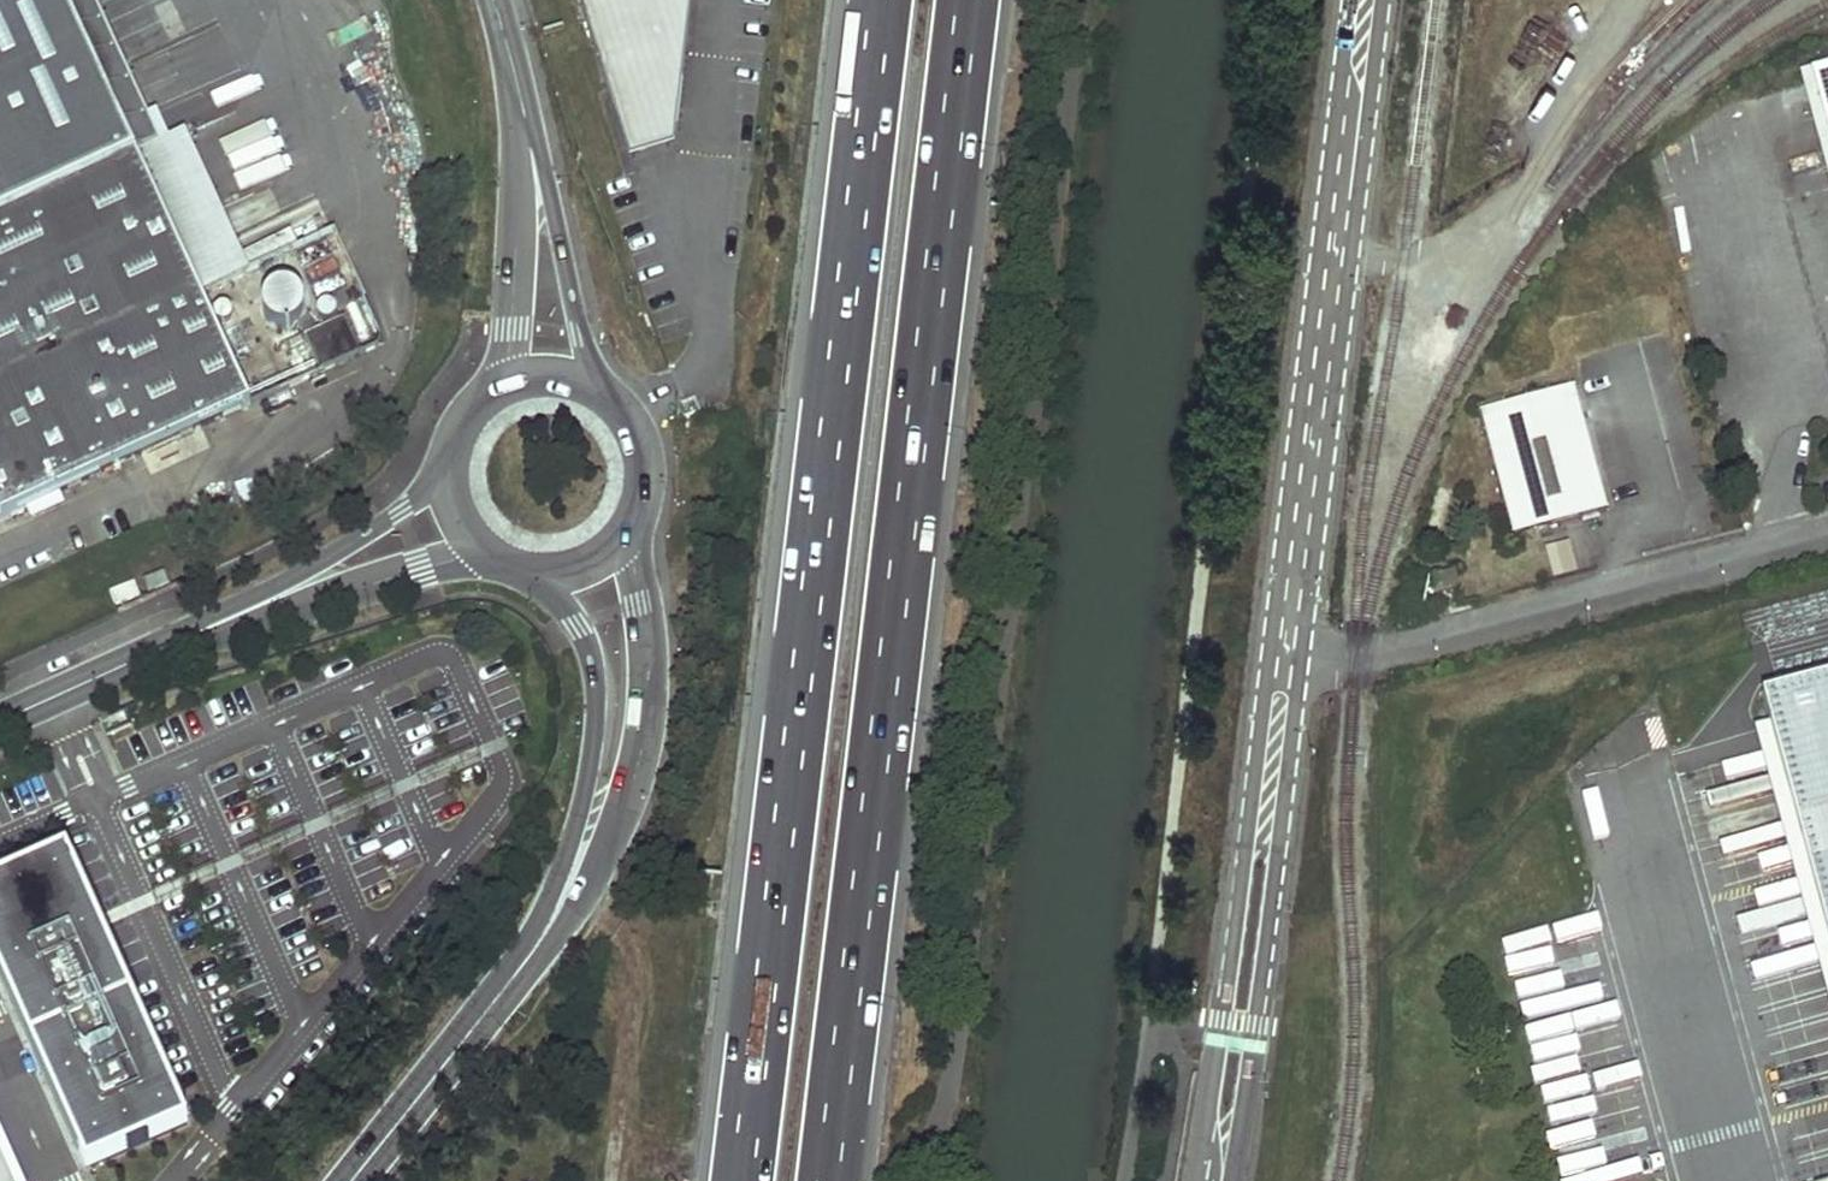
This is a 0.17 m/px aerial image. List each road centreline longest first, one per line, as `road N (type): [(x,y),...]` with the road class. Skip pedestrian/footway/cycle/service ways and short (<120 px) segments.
road 1 (motorway): [(880,0),(740,1180)]
road 2 (motorway): [(827,1180),(967,0)]
road 3 (tertiary): [(350,1180),(533,953),(575,881),(611,756),(621,671),(607,612),(585,569)]
road 4 (residential): [(1372,0),(1288,650)]
road 5 (unclassified): [(1827,537),(1360,659),(1288,650)]
road 6 (residential): [(1288,650),(1267,696),(1196,1180)]
road 7 (residential): [(1233,1180),(1296,697),(1288,650)]
road 8 (tertiary): [(0,719),(452,514)]
road 9 (tertiary): [(606,395),(579,334),(530,131)]
road 10 (tertiary): [(530,131),(508,359),(491,391)]
road 11 (tertiary): [(585,569),(615,549),(637,520),(646,485),(643,449),(606,395)]
road 12 (tertiary): [(452,514),(474,547),(507,569),(546,577),(585,569)]
road 13 (tertiary): [(491,391),(470,410),(446,459),(452,514)]
road 14 (tertiary): [(530,131),(494,0)]
road 15 (tertiary): [(606,395),(561,377),(491,391)]

